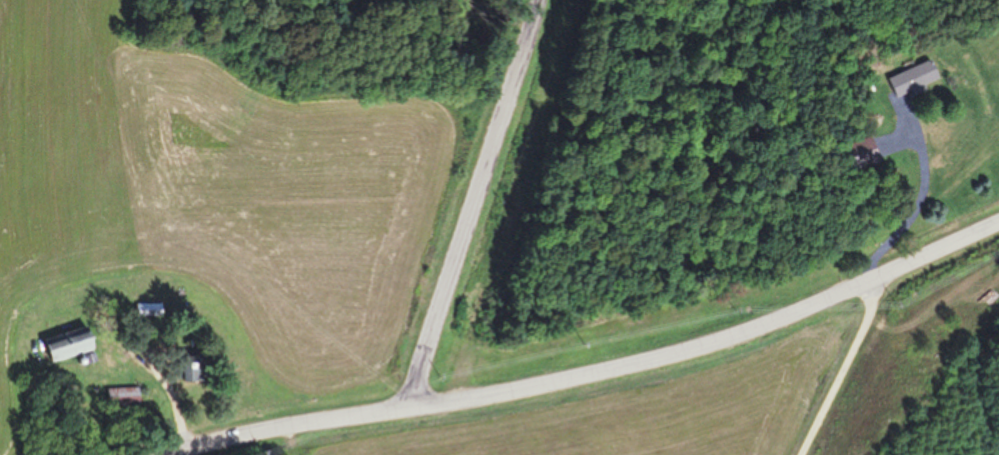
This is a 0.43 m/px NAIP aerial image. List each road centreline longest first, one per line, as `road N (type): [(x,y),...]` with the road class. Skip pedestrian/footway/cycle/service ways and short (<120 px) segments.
road 1 (residential): [(177,454),(286,428),(490,397),(743,336),(998,225)]
road 2 (residential): [(413,409),(539,0)]

